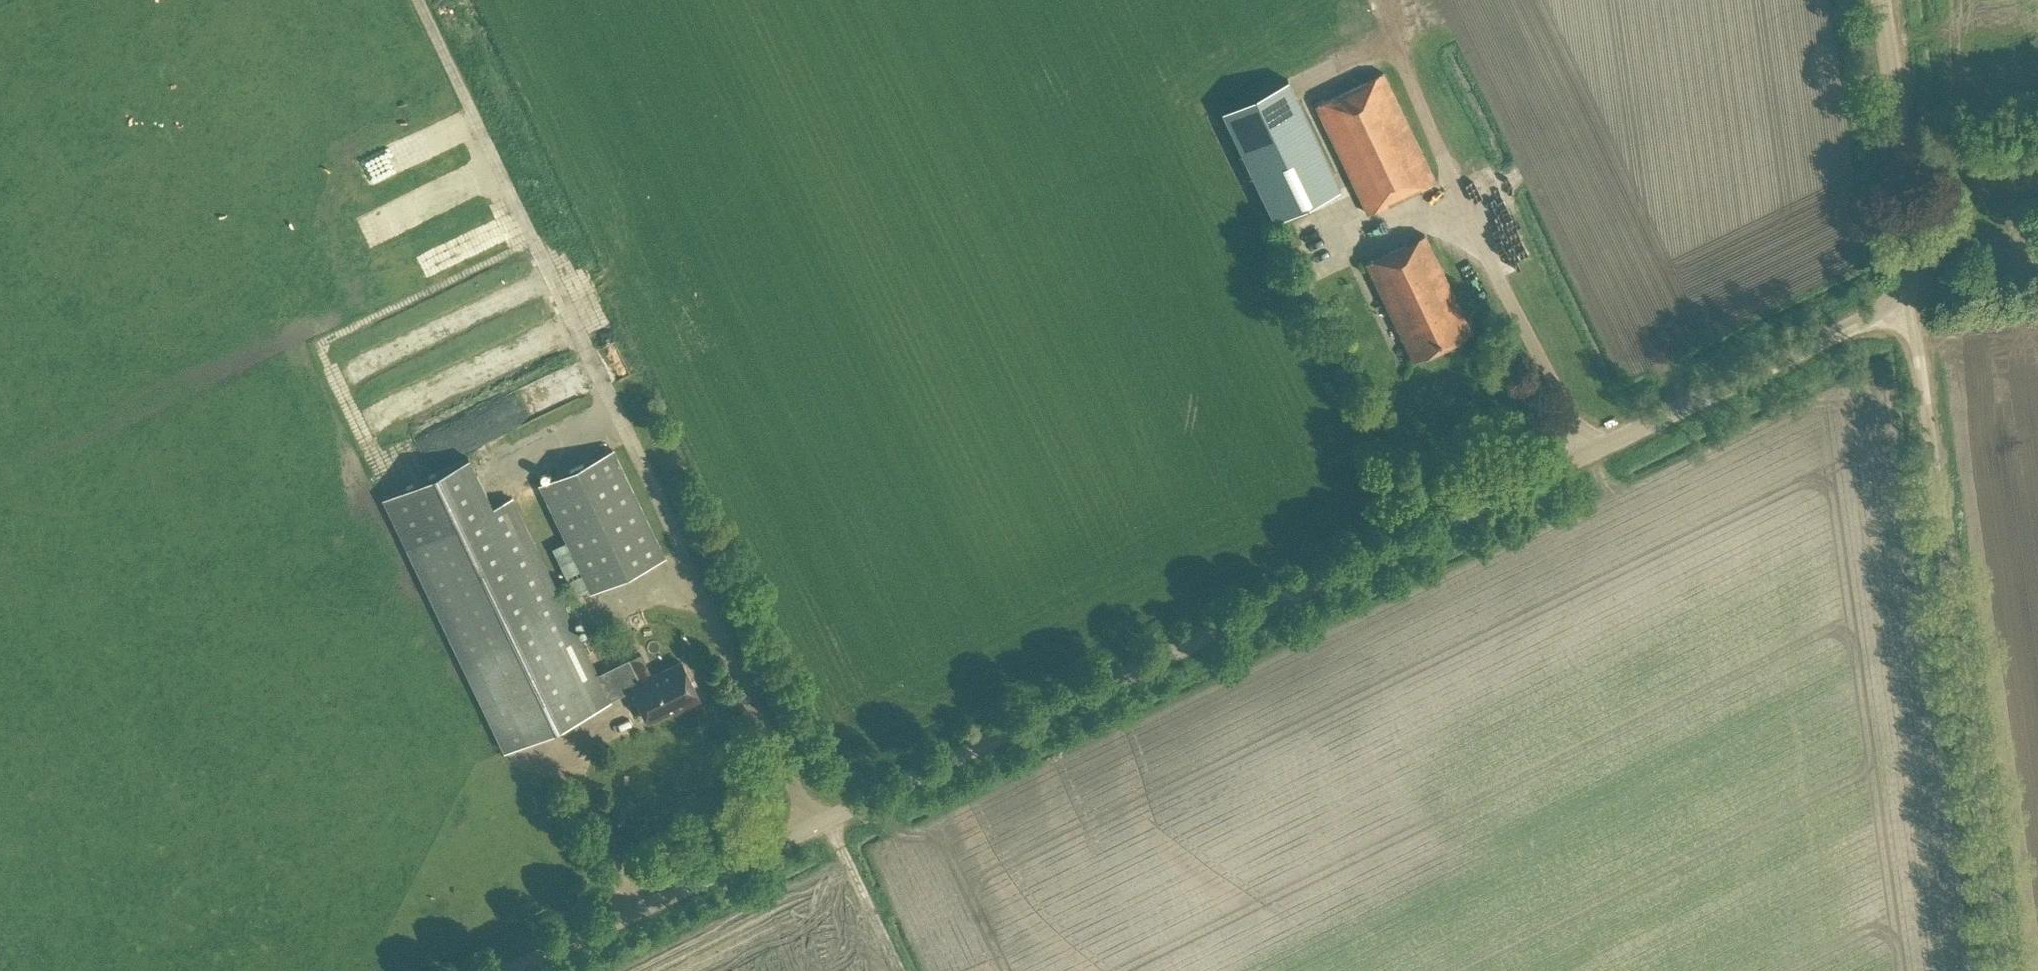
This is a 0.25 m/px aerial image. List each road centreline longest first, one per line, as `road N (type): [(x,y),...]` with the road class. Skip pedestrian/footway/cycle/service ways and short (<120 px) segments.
road 1 (unclassified): [(514,970),(1904,299)]
road 2 (unclassified): [(2008,970),(1904,299)]
road 3 (unclassified): [(1904,299),(1915,239),(1883,0)]

